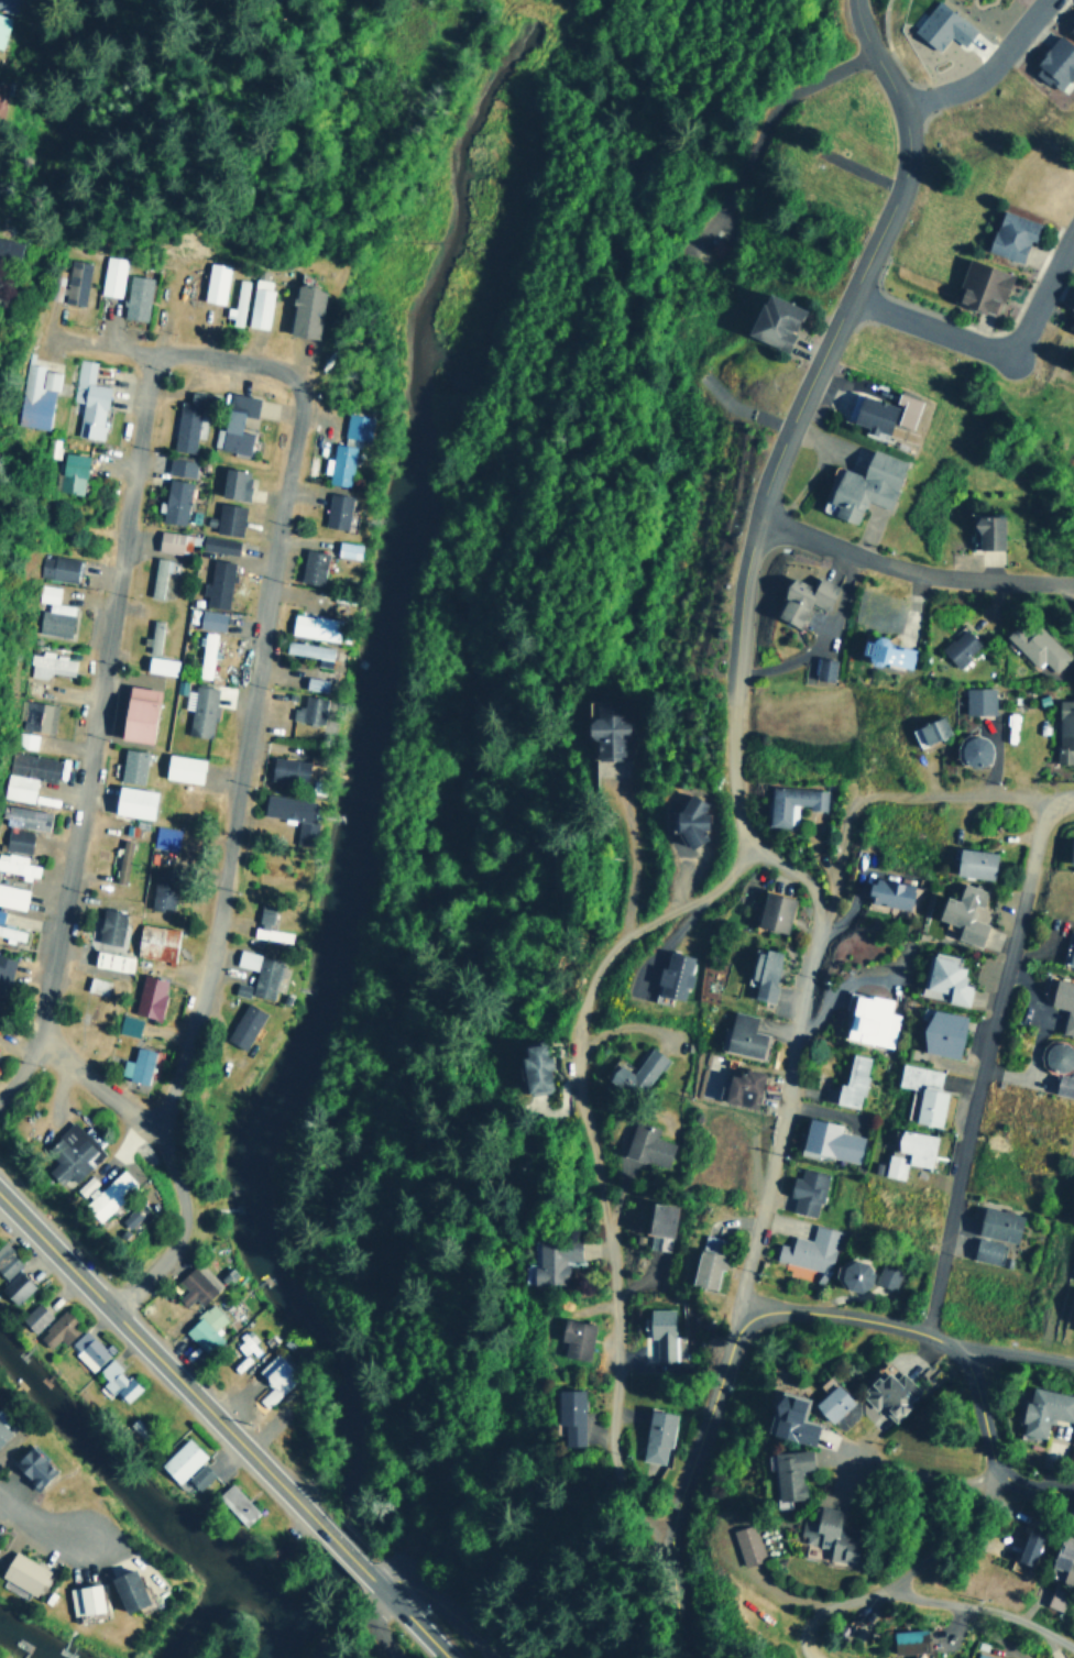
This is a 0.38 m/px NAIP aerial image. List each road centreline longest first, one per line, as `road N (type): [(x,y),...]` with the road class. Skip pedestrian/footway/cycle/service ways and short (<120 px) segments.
road 1 (residential): [(109,1308),(174,1248),(184,1220),(162,1141),(217,905),(297,429),(295,389),(284,375)]
road 2 (residential): [(664,1533),(625,1486),(614,1426),(602,1222),(581,1092),(588,1008),(610,959),(700,894),(741,854),(730,710)]
road 3 (residential): [(0,1097),(37,1042),(151,356)]
road 4 (residential): [(929,1332),(1044,797)]
road 5 (residential): [(908,105),(908,168),(809,392),(765,514)]
road 6 (residential): [(743,1306),(791,998),(814,929)]
road 7 (residential): [(743,1306),(664,1533),(679,1657)]
road 8 (residential): [(1044,797),(872,797),(850,814),(814,929)]
road 9 (residential): [(1073,582),(957,581),(822,543),(765,514)]
road 10 (residential): [(858,290),(1002,343),(1018,334),(1073,233)]
road 11 (residential): [(826,1657),(809,1628),(821,1610),(890,1581),(998,1481)]
road 12 (secondary): [(180,1380),(0,1192)]
road 13 (residential): [(284,375),(250,363),(151,356),(58,337)]
road 14 (residential): [(964,1346),(929,1332),(743,1306)]
road 15 (secondary): [(321,1525),(180,1380)]
road 16 (residential): [(730,710),(743,583),(765,514)]
road 17 (residential): [(890,1581),(1073,1646)]
road 18 (residential): [(1049,0),(986,72),(908,105)]
road 19 (residential): [(162,1141),(37,1042)]
road 20 (residential): [(497,1657),(424,1584),(392,1572),(371,1575)]
road 21 (residential): [(998,1481),(964,1346)]
road 22 (residential): [(998,1481),(910,1475),(865,1459)]

